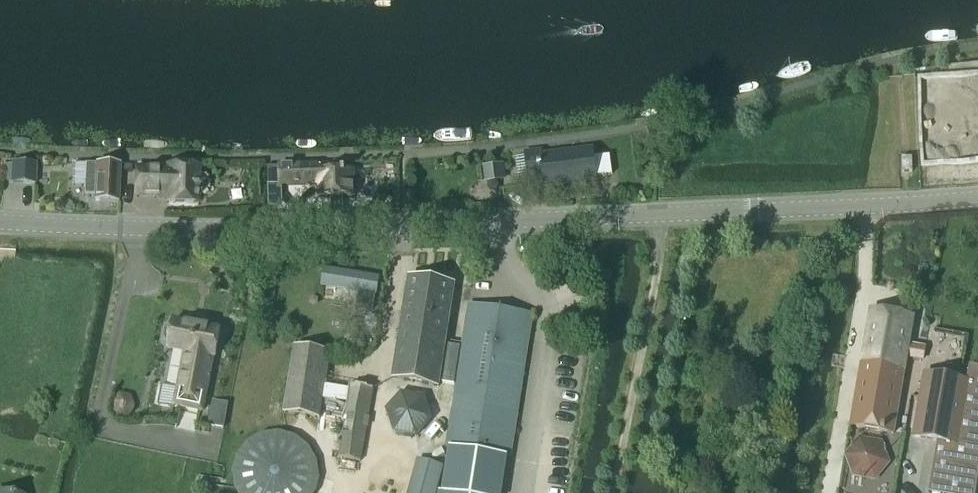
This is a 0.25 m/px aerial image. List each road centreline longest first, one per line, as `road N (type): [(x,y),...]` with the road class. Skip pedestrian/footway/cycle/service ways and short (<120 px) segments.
road 1 (tertiary): [(0,221),(405,226),(977,196)]

